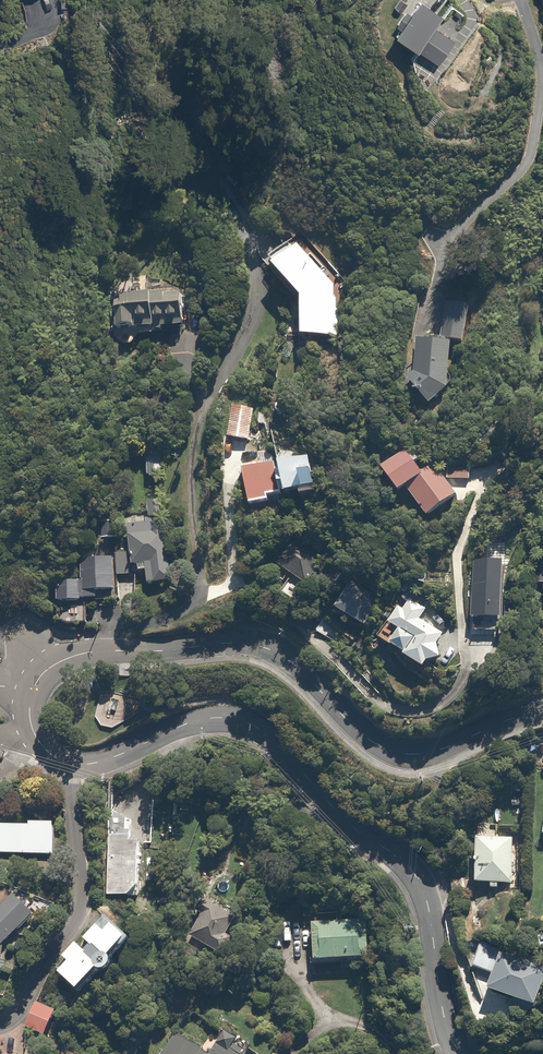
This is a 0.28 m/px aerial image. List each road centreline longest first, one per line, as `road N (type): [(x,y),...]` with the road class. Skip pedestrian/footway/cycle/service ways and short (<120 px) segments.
road 1 (residential): [(457,1053),(419,878),(359,832),(256,727),(203,720),(73,767)]
road 2 (residential): [(32,690),(63,665),(92,654),(253,645),(285,657),(361,738),(394,755),(424,758),(542,712)]
road 3 (residential): [(73,767),(81,911),(18,1014),(0,1025)]

